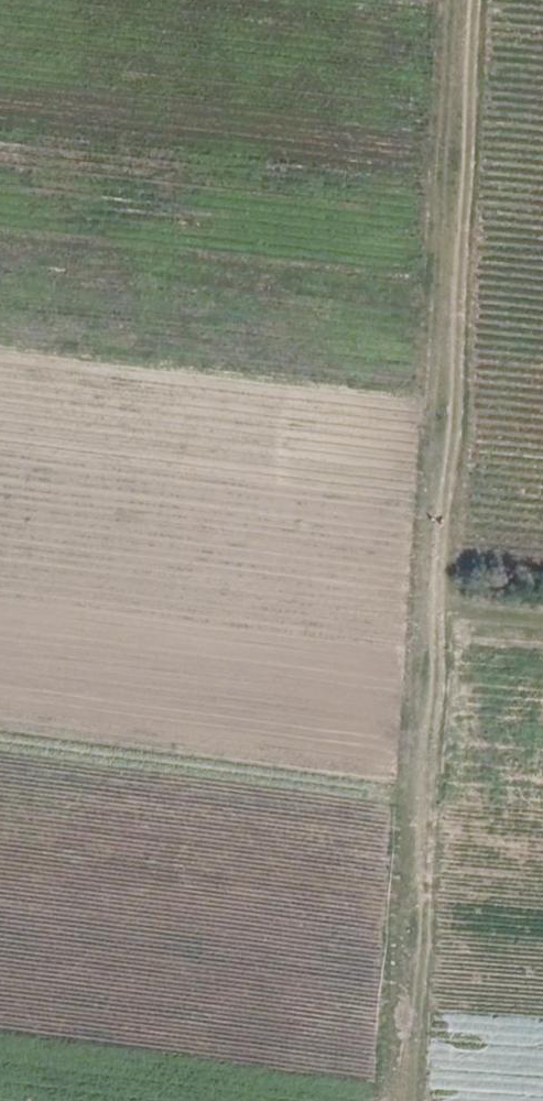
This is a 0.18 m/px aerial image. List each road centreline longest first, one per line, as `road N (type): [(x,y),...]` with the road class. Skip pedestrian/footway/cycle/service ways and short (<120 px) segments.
road 1 (track): [(467,0),(401,1100)]

